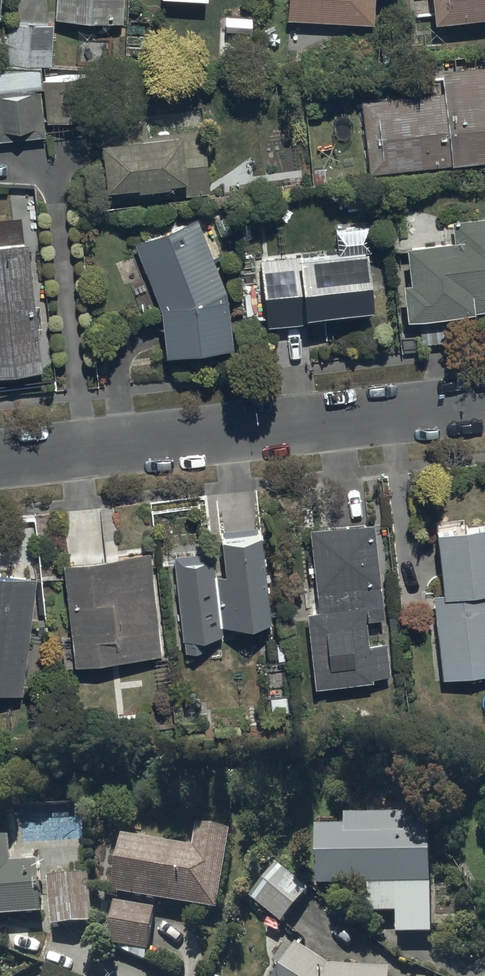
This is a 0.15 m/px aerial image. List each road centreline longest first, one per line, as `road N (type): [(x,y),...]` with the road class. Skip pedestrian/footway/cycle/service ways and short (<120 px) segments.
road 1 (residential): [(0,461),(484,404)]

